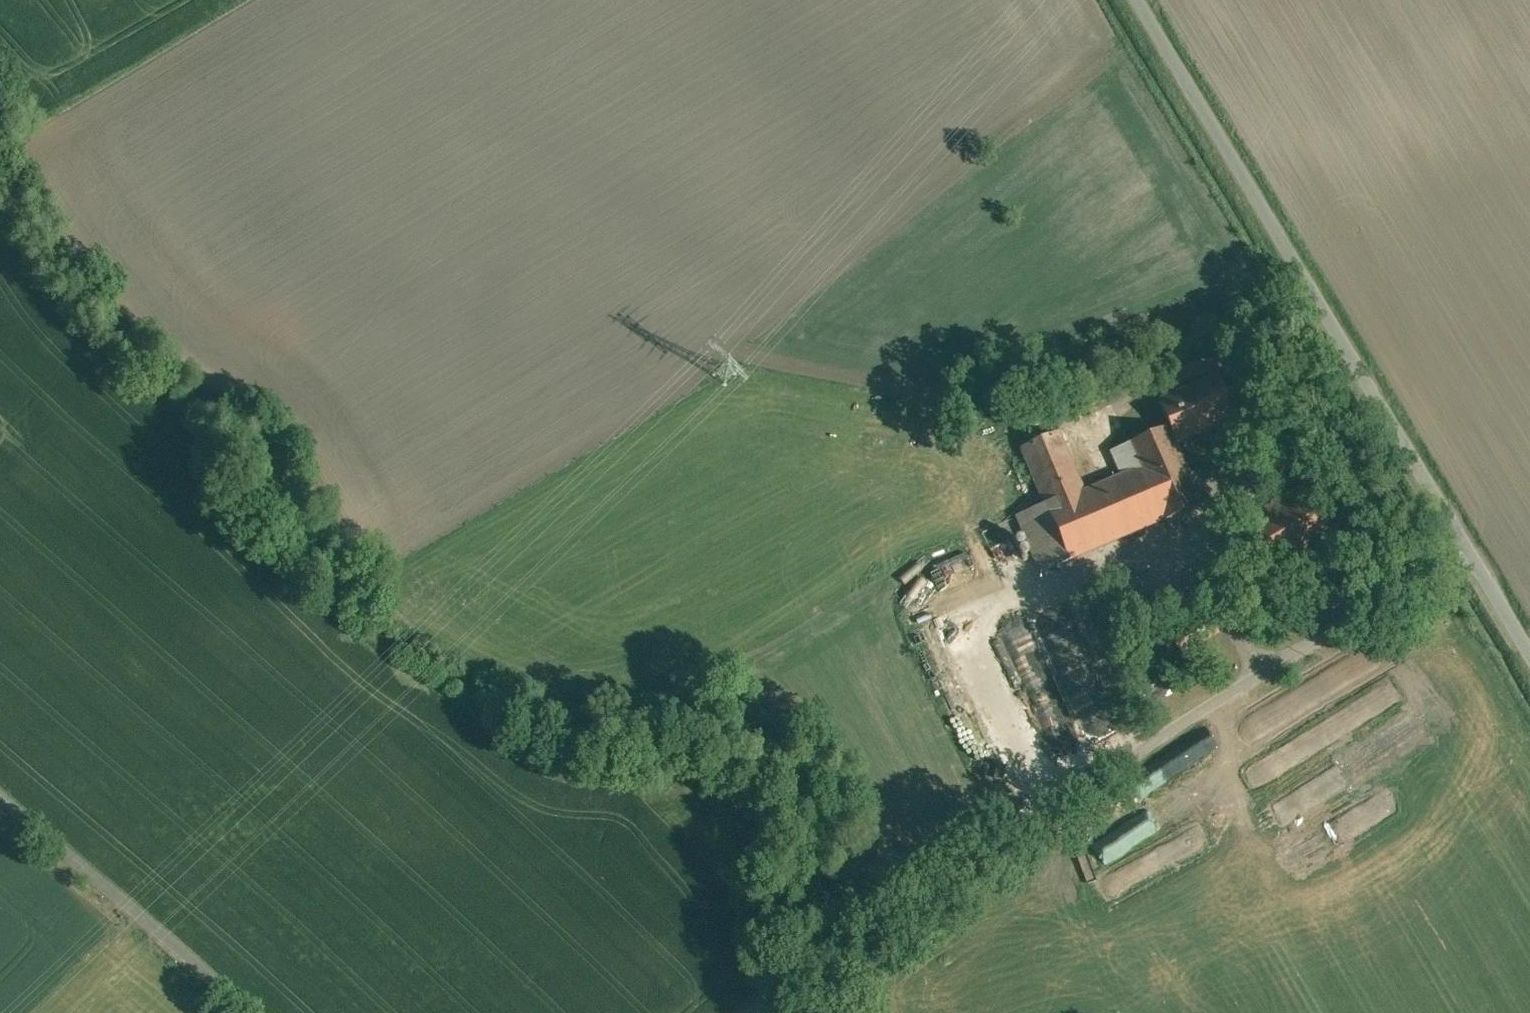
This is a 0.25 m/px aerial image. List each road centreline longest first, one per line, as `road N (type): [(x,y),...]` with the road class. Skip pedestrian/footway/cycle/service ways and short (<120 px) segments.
road 1 (unclassified): [(738,1012),(816,950),(1469,558)]
road 2 (unclassified): [(1137,0),(1469,558)]

